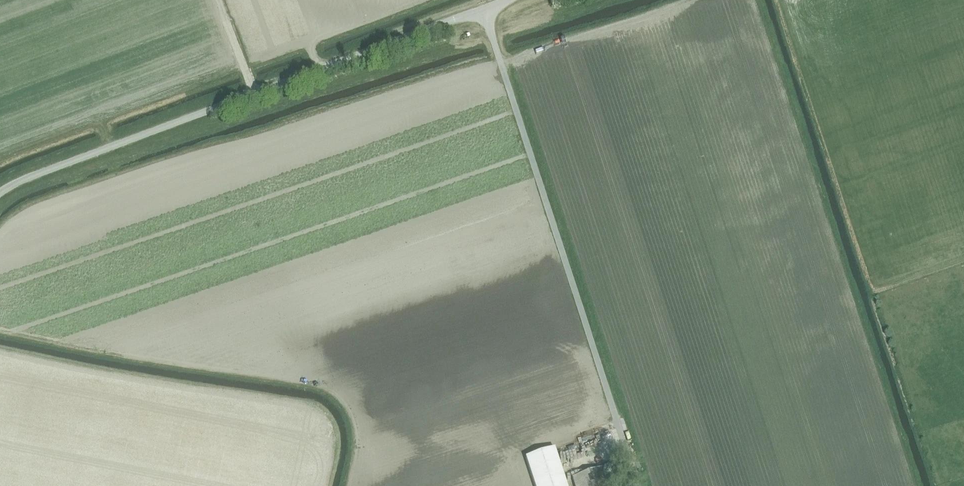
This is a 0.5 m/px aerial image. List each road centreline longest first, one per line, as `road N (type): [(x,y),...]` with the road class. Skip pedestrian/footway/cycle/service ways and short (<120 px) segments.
road 1 (unclassified): [(0,194),(487,9)]
road 2 (unclassified): [(639,485),(487,9)]

